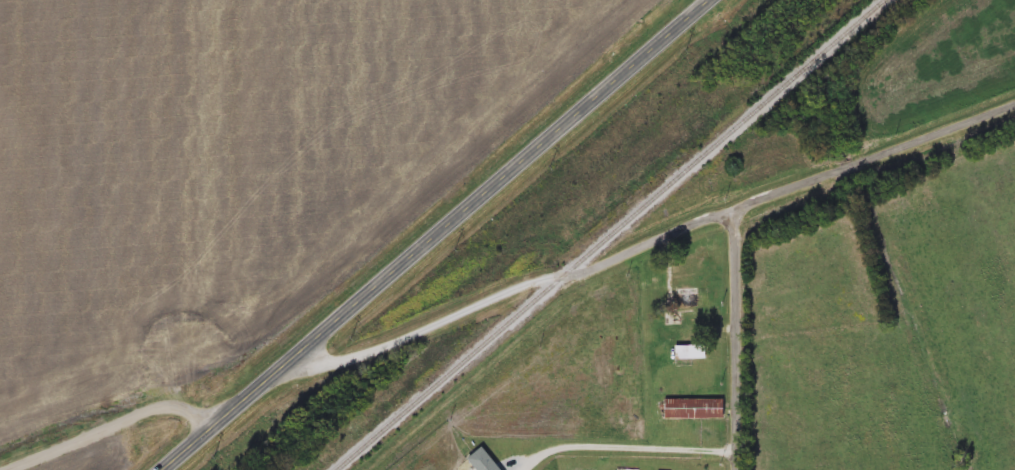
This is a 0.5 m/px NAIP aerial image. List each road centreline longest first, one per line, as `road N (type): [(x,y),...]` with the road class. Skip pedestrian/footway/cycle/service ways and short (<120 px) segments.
road 1 (residential): [(289,363),(306,370),(510,291),(592,271),(1014,99)]
road 2 (primary): [(163,469),(710,0)]
road 3 (residential): [(728,469),(734,213)]
road 4 (residential): [(207,432),(184,409),(130,416),(0,468)]

